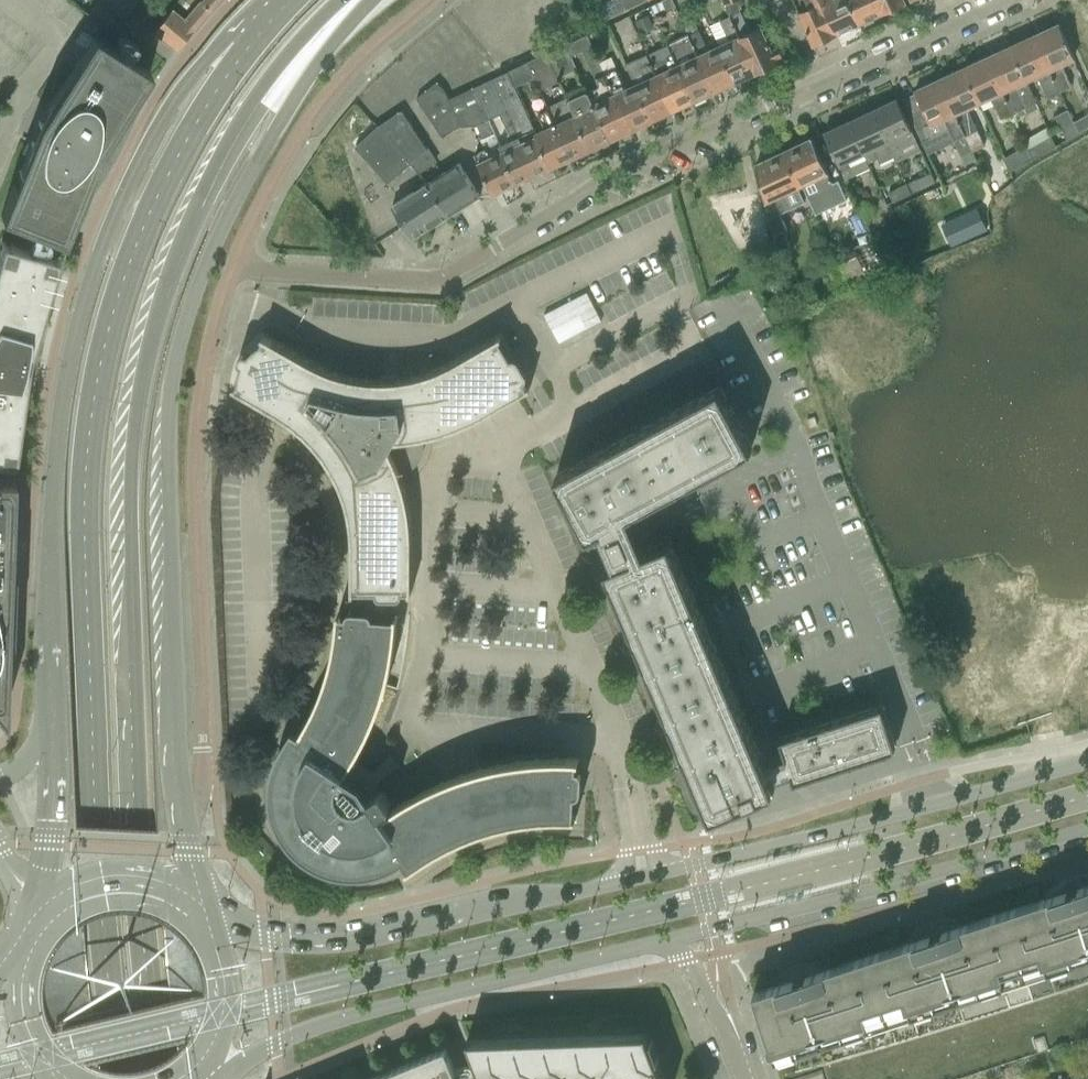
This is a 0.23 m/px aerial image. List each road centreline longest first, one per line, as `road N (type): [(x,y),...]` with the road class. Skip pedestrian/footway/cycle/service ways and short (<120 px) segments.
road 1 (primary): [(164,1078),(136,835),(127,671),(136,406),(159,299),(225,149),(277,72),(348,0)]
road 2 (primary): [(249,44),(190,134),(143,230),(94,400),(86,631),(101,921),(122,1078)]
road 3 (secondary): [(1087,762),(708,861),(339,944),(210,929)]
road 4 (primary): [(183,834),(172,699),(168,406),(176,357),(237,199),(301,89),(373,0)]
road 5 (residential): [(236,268),(438,282),(592,183),(1009,0)]
road 6 (primary): [(249,44),(196,74),(163,120),(115,215),(75,330),(52,495),(52,724)]
road 7 (residential): [(183,834),(200,780),(208,703),(200,412),(217,315),(236,268)]
road 8 (secondary): [(664,941),(1087,829)]
road 9 (secondary): [(276,1043),(349,1016),(664,941)]
road 10 (residential): [(236,268),(280,171),(342,75),(425,0)]
road 11 (primary): [(52,724),(46,916)]
road 12 (secondary): [(206,917),(160,892),(122,886),(71,899),(46,916)]
road 13 (secondary): [(202,1074),(221,1046),(223,975),(210,929)]
road 14 (secondary): [(22,947),(24,1022),(56,1078)]
road 15 (residential): [(664,941),(688,961),(731,1046)]

